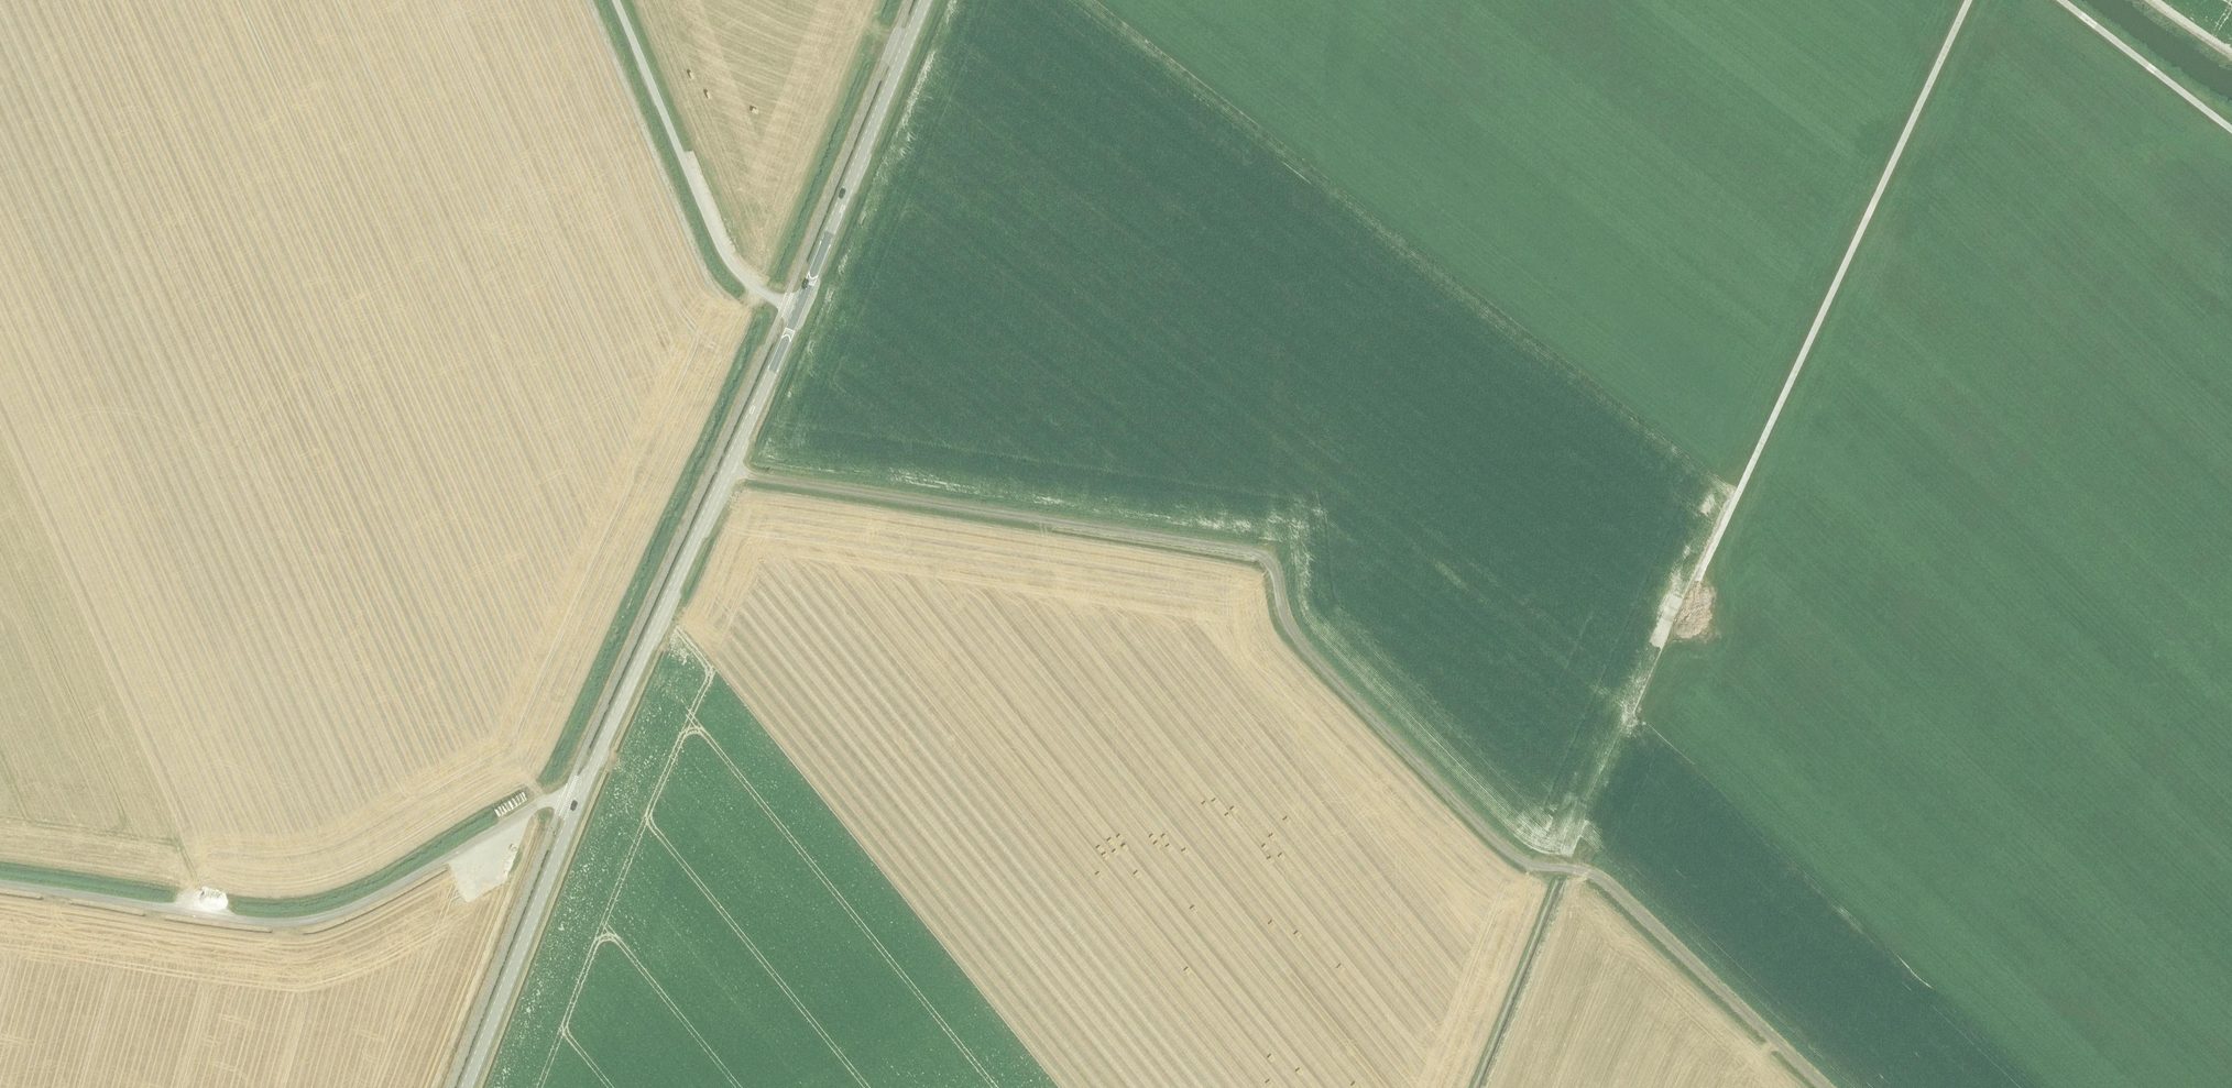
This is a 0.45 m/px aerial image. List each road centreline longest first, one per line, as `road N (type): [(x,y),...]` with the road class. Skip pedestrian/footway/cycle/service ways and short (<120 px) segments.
road 1 (unclassified): [(1826,1087),(1602,880),(1521,861),(1472,820),(1294,636),(1264,558),(726,472)]
road 2 (unclassified): [(577,804),(551,799),(370,900),(312,920),(248,921),(0,884)]
road 3 (unclassified): [(798,309),(746,282),(726,258),(615,0)]
road 4 (tertiary): [(577,804),(726,472)]
road 5 (tertiary): [(798,309),(925,0)]
road 6 (tertiary): [(466,1087),(577,804)]
road 7 (tertiary): [(726,472),(798,309)]

